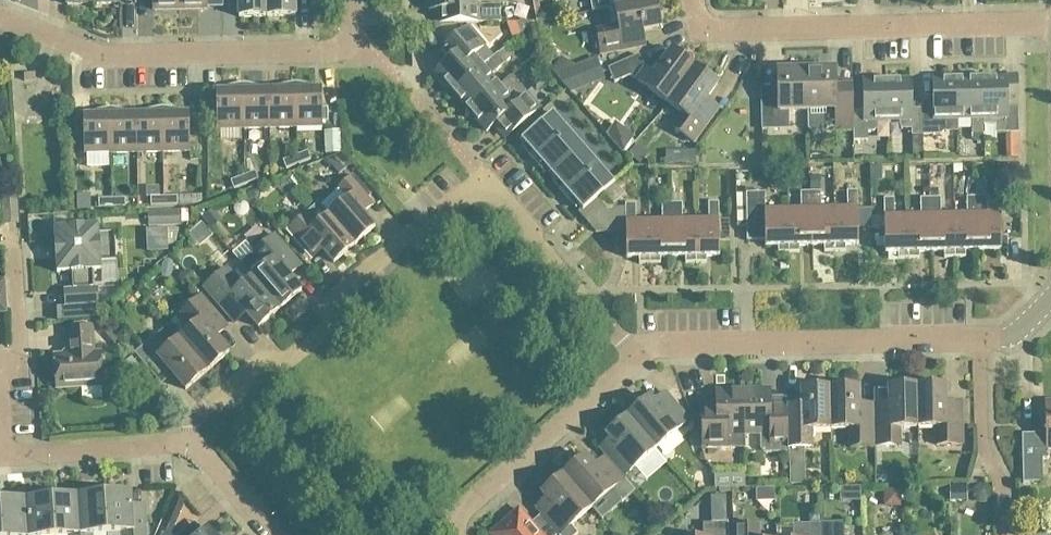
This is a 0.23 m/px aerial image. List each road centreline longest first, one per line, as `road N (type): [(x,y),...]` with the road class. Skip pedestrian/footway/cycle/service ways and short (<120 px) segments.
road 1 (residential): [(185,441),(194,416),(249,372),(302,352),(340,288),(480,178),(643,353)]
road 2 (residential): [(1050,299),(1010,338),(665,342),(643,353)]
road 3 (residential): [(0,14),(104,55),(334,51),(350,46),(356,0)]
road 4 (residential): [(1050,24),(712,30),(696,0)]
road 5 (residential): [(459,534),(466,501),(643,353)]
road 6 (residential): [(0,444),(1,455),(185,441)]
road 7 (residential): [(185,441),(197,441),(276,534)]
road 8 (residential): [(0,362),(21,360),(15,248)]

